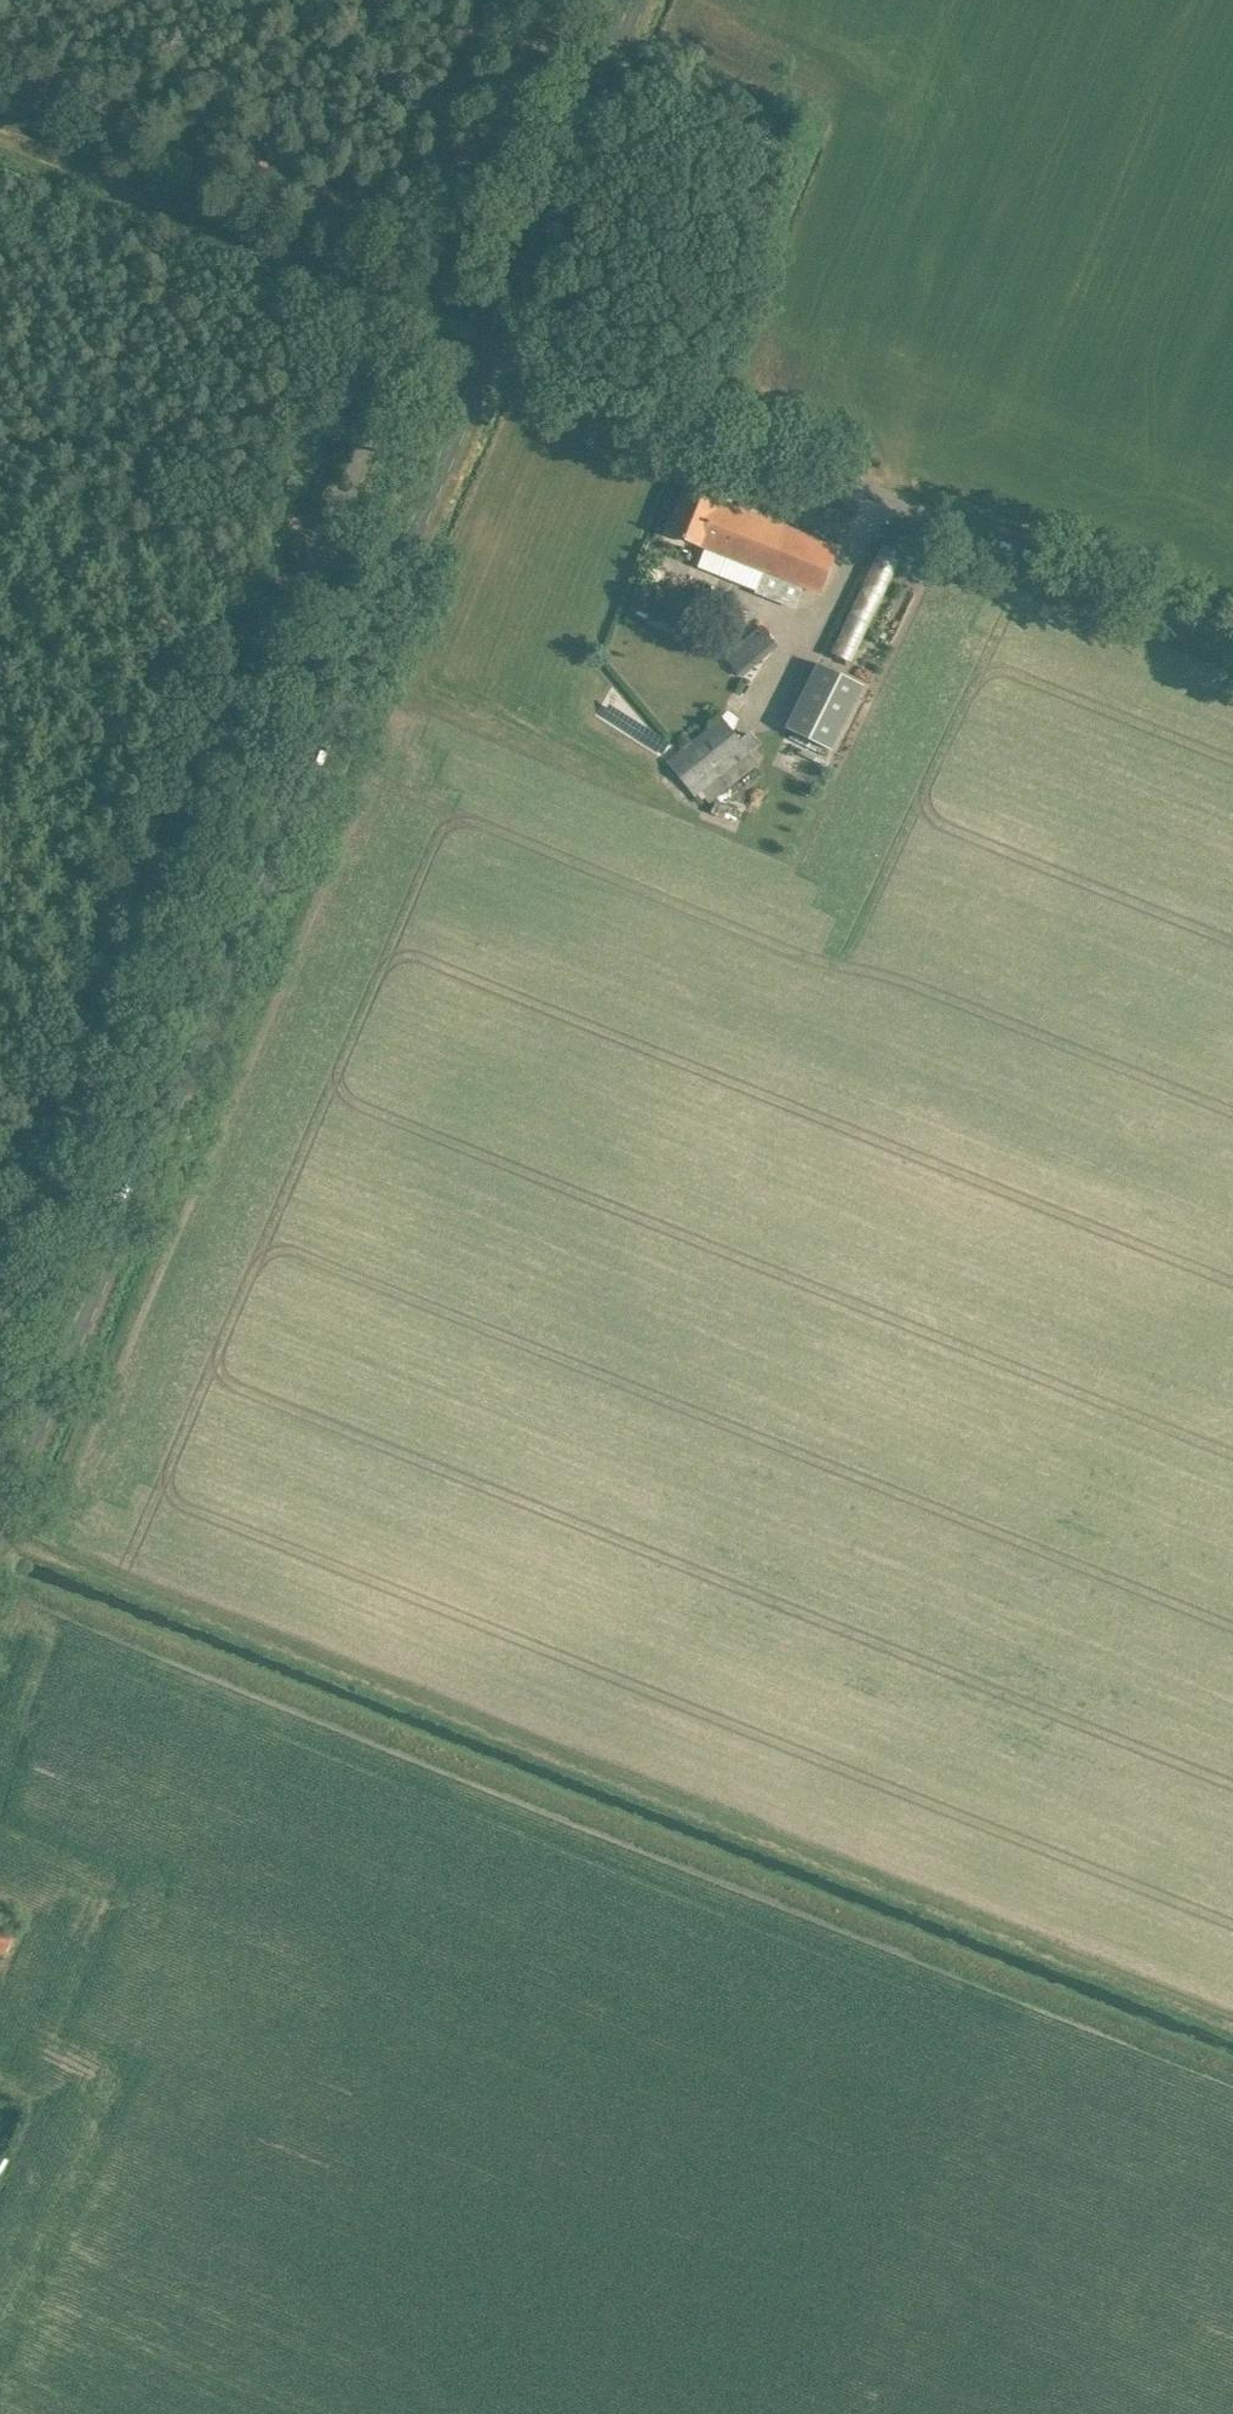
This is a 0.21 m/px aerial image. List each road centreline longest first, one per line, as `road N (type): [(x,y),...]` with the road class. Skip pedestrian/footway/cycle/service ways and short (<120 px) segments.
road 1 (secondary): [(0,1498),(490,340)]
road 2 (unclassified): [(1232,636),(490,340)]
road 3 (track): [(0,141),(431,314)]
road 4 (secondary): [(490,340),(633,0)]

